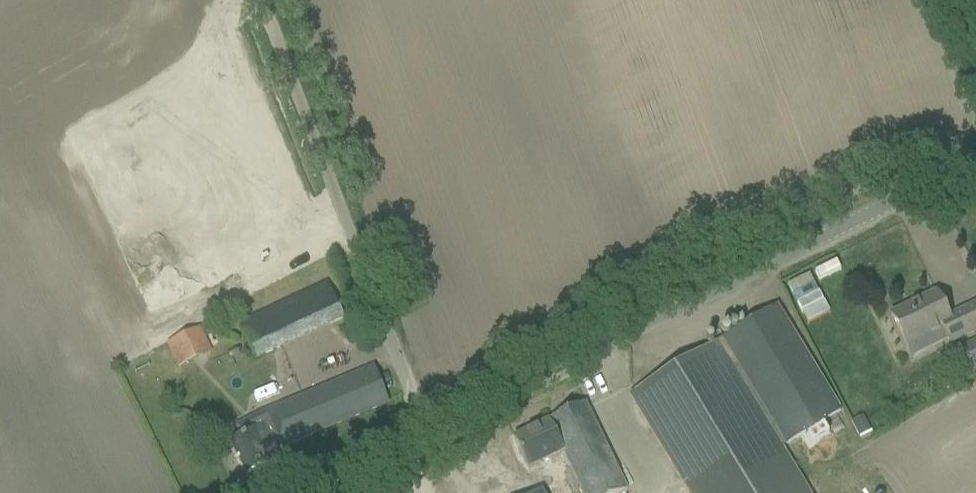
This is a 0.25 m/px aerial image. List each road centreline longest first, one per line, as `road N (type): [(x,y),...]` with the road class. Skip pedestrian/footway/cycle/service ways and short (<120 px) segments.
road 1 (unclassified): [(419,438),(975,167)]
road 2 (unclassified): [(419,438),(262,0)]

